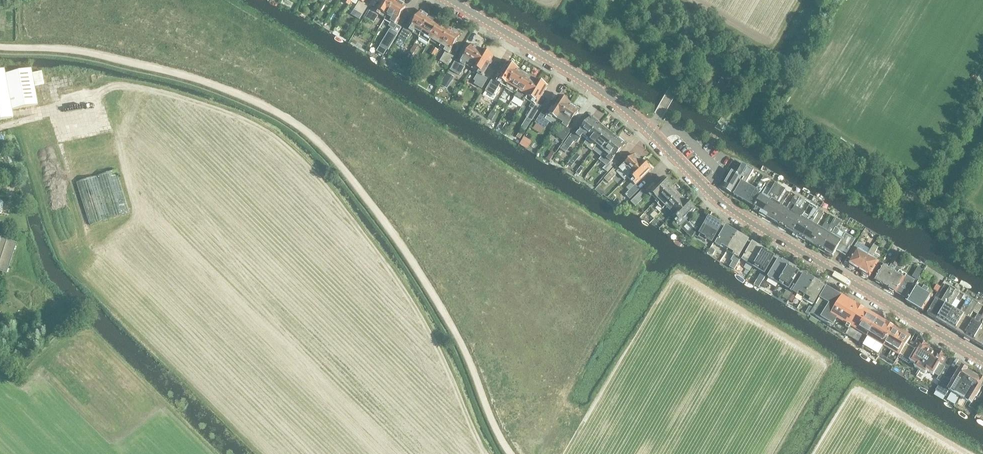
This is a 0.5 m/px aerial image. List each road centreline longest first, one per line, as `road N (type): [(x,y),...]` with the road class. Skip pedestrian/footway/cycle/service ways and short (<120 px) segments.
road 1 (secondary): [(982,361),(731,211),(612,97),(450,0)]
road 2 (track): [(486,453),(421,317),(371,241),(303,161),(217,109),(146,91),(100,99)]

